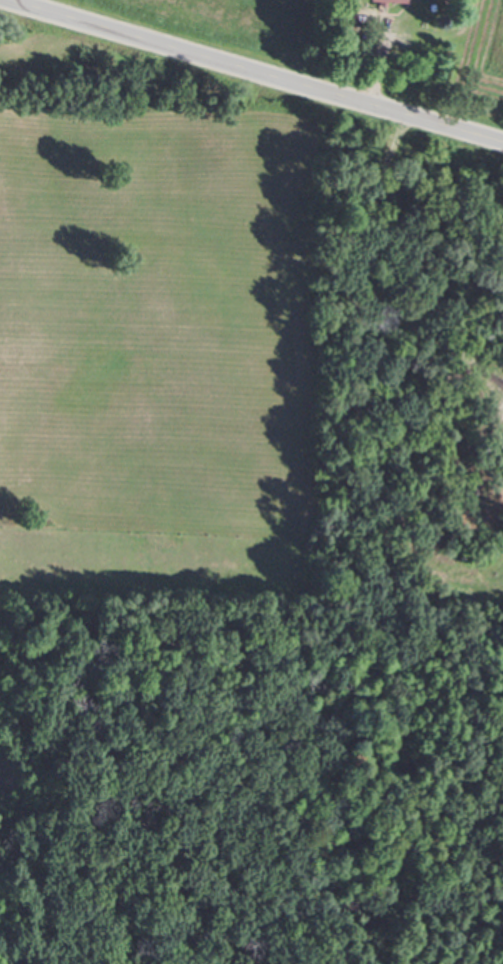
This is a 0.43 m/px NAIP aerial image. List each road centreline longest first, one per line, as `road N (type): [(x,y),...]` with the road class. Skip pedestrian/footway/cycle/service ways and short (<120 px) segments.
road 1 (secondary): [(0,2),(502,152)]

